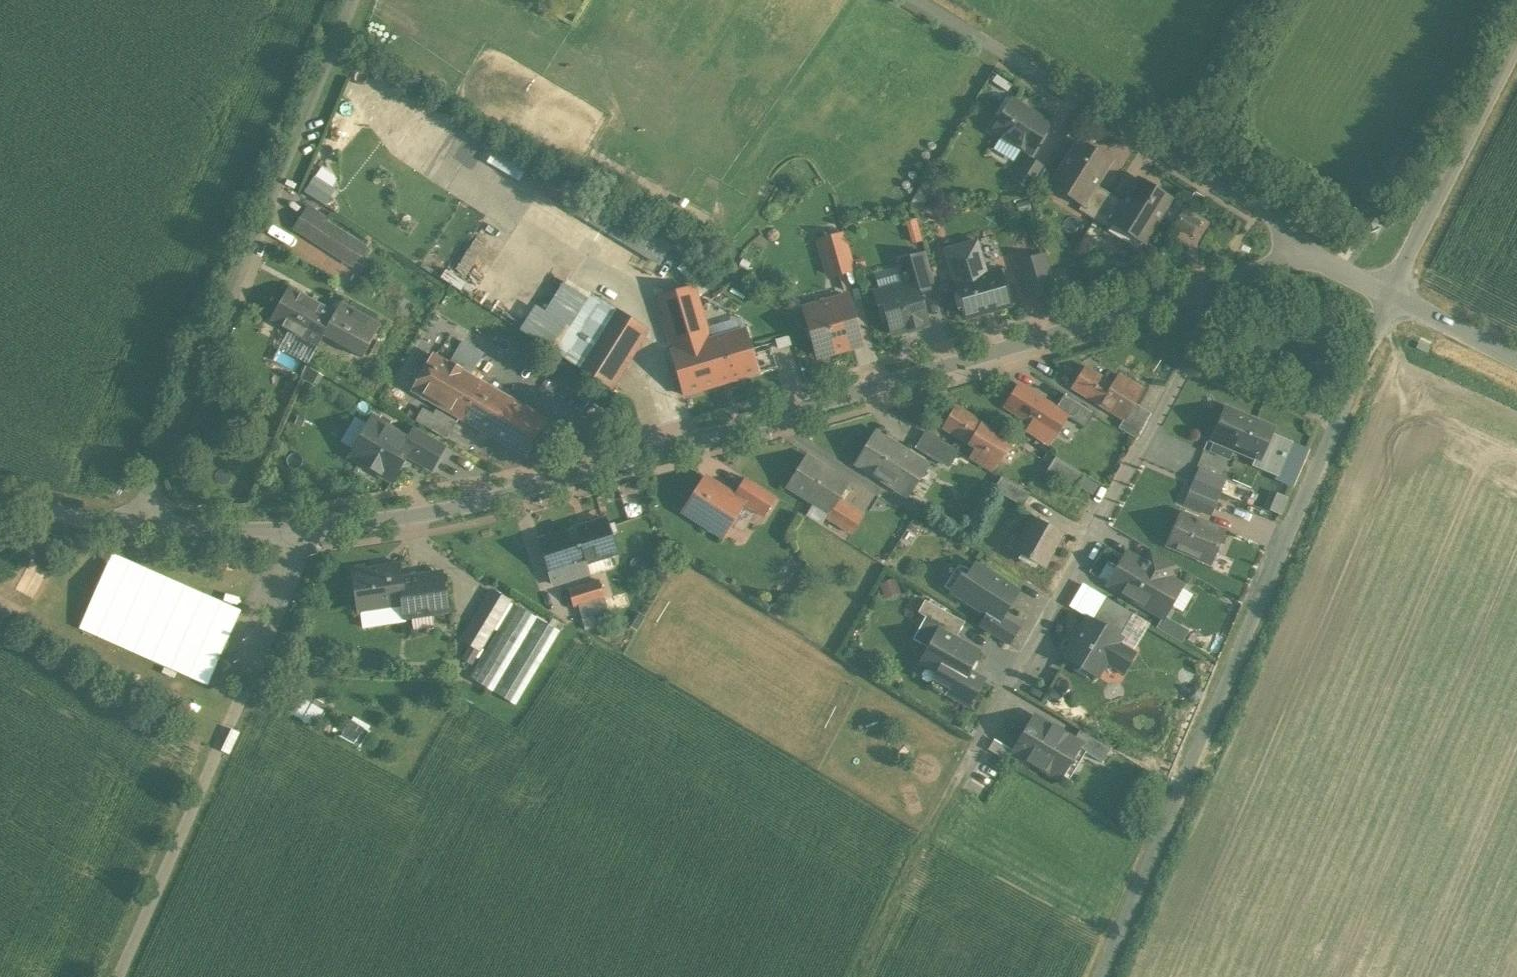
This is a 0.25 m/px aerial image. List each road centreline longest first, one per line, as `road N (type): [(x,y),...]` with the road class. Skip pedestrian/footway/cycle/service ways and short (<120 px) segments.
road 1 (unclassified): [(1231,282),(484,501),(316,530)]
road 2 (unclassified): [(1099,976),(1390,296)]
road 3 (unclassified): [(132,523),(352,0)]
road 4 (unclassified): [(1231,282),(981,738)]
road 5 (unclassified): [(316,530),(116,976)]
road 6 (unclassified): [(1300,246),(1251,203),(950,0)]
road 7 (unclassified): [(1390,296),(1516,49)]
road 8 (unclassified): [(316,530),(132,523)]
road 9 (unclassified): [(1516,359),(1390,296)]
road 10 (unclassified): [(132,523),(0,491)]

